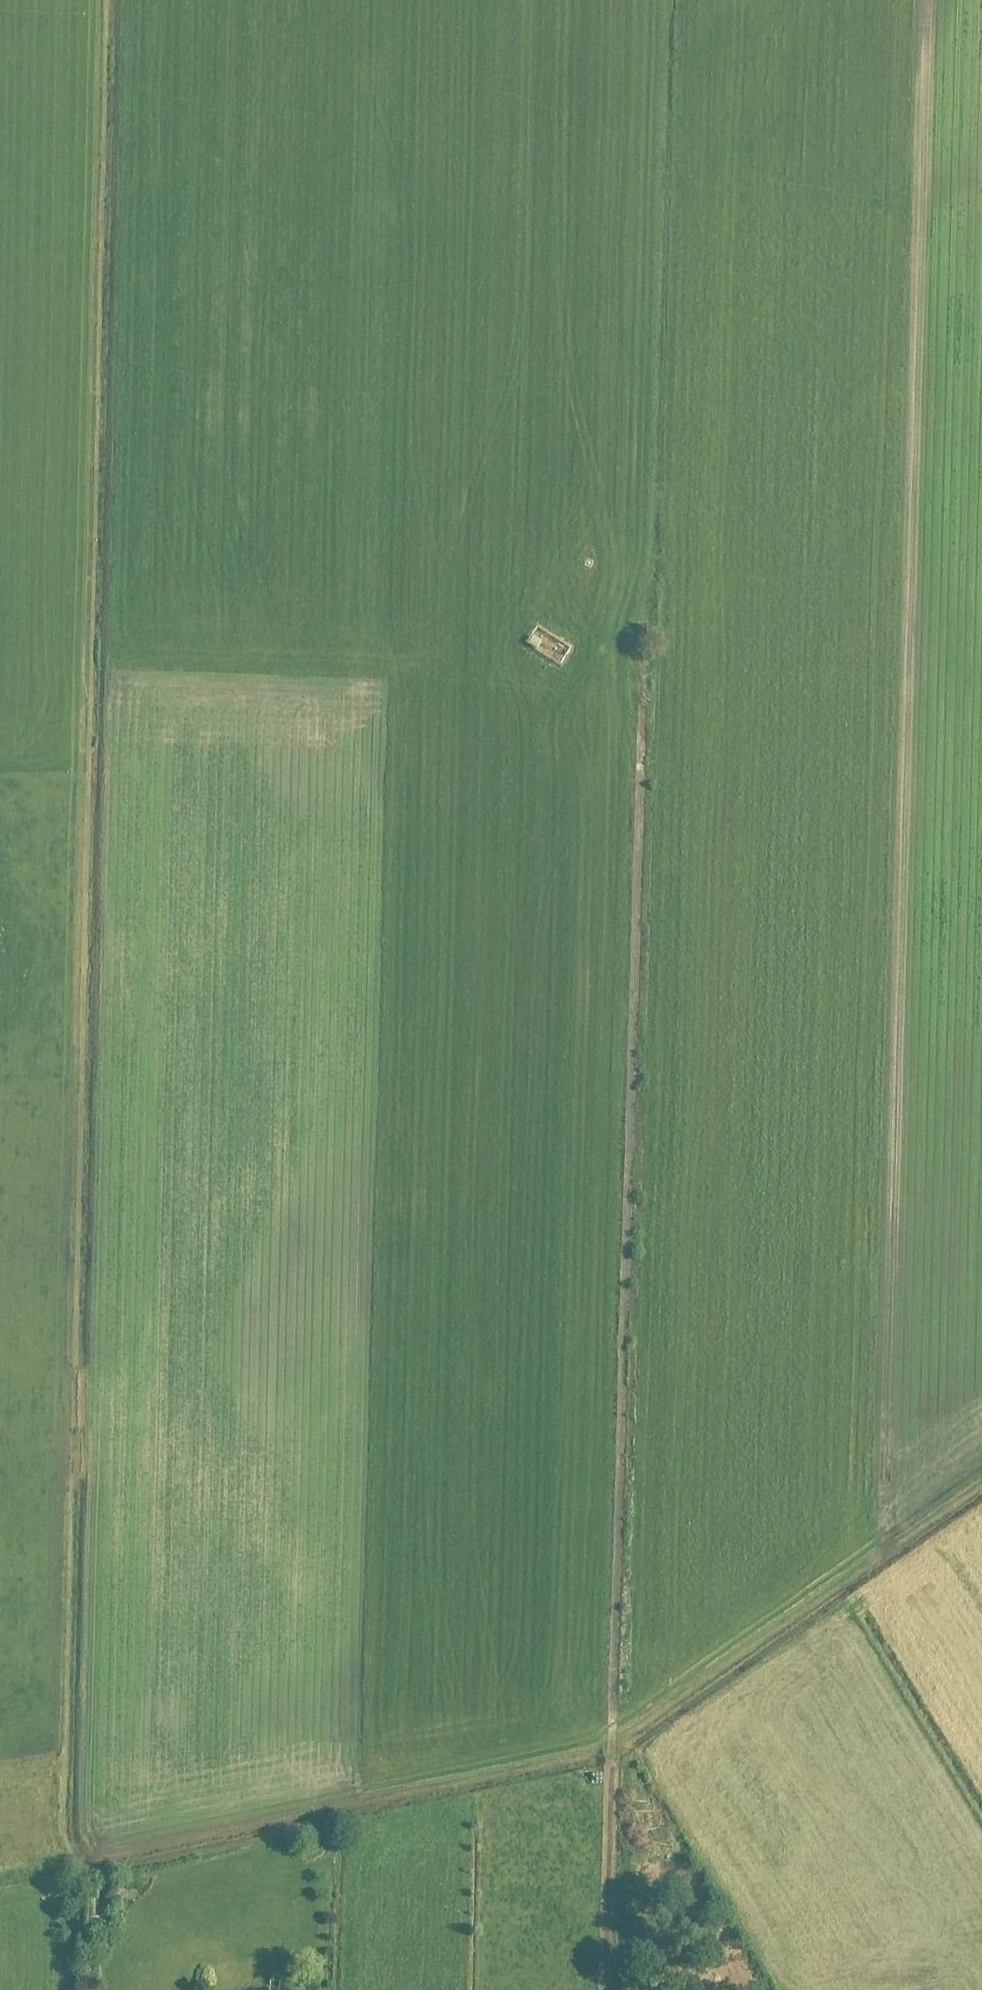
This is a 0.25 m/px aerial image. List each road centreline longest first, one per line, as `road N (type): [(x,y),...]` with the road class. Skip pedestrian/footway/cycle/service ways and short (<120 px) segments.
road 1 (track): [(661,0),(607,1989)]

